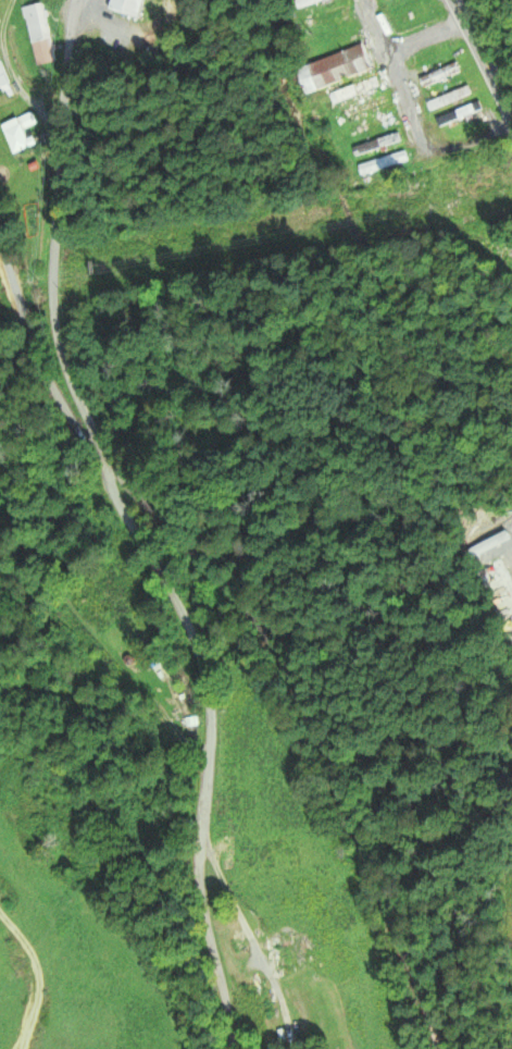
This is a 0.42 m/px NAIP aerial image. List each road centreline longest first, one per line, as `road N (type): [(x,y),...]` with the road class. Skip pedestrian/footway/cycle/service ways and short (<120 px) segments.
road 1 (residential): [(230,1048),(229,1011),(197,881),(209,687),(178,602),(109,480),(57,354),(57,145),(78,0)]
road 2 (residential): [(511,117),(449,0)]

